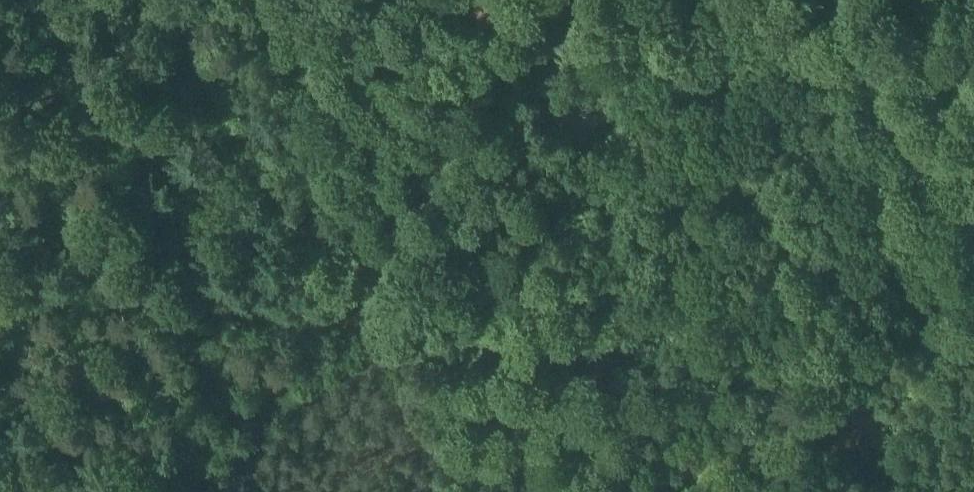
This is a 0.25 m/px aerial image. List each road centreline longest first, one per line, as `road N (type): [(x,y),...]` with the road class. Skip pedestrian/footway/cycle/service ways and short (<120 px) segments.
road 1 (track): [(431,491),(261,0)]
road 2 (track): [(818,0),(973,235)]

